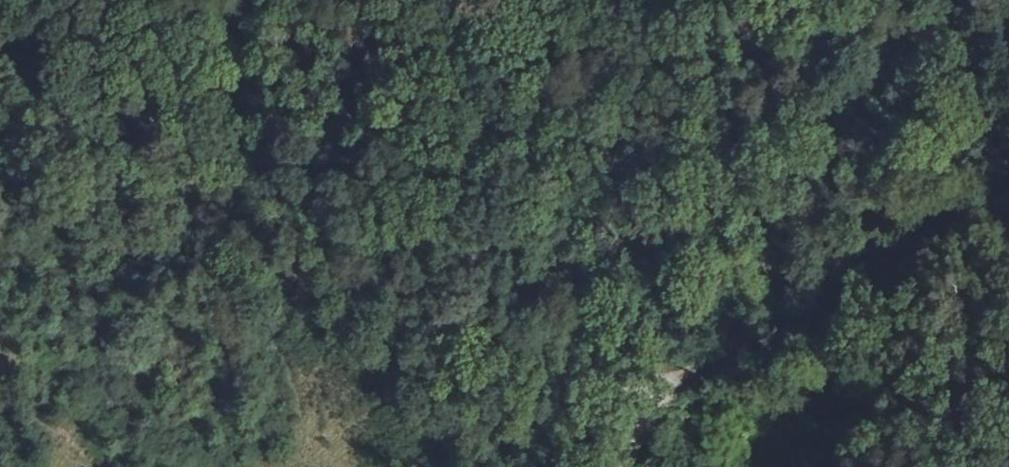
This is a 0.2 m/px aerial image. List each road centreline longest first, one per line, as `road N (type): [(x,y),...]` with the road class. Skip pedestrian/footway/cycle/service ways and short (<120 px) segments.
road 1 (track): [(666,382),(577,377),(356,297),(278,291),(168,219)]
road 2 (track): [(1008,233),(784,360),(666,382)]
road 3 (track): [(0,110),(168,219)]

